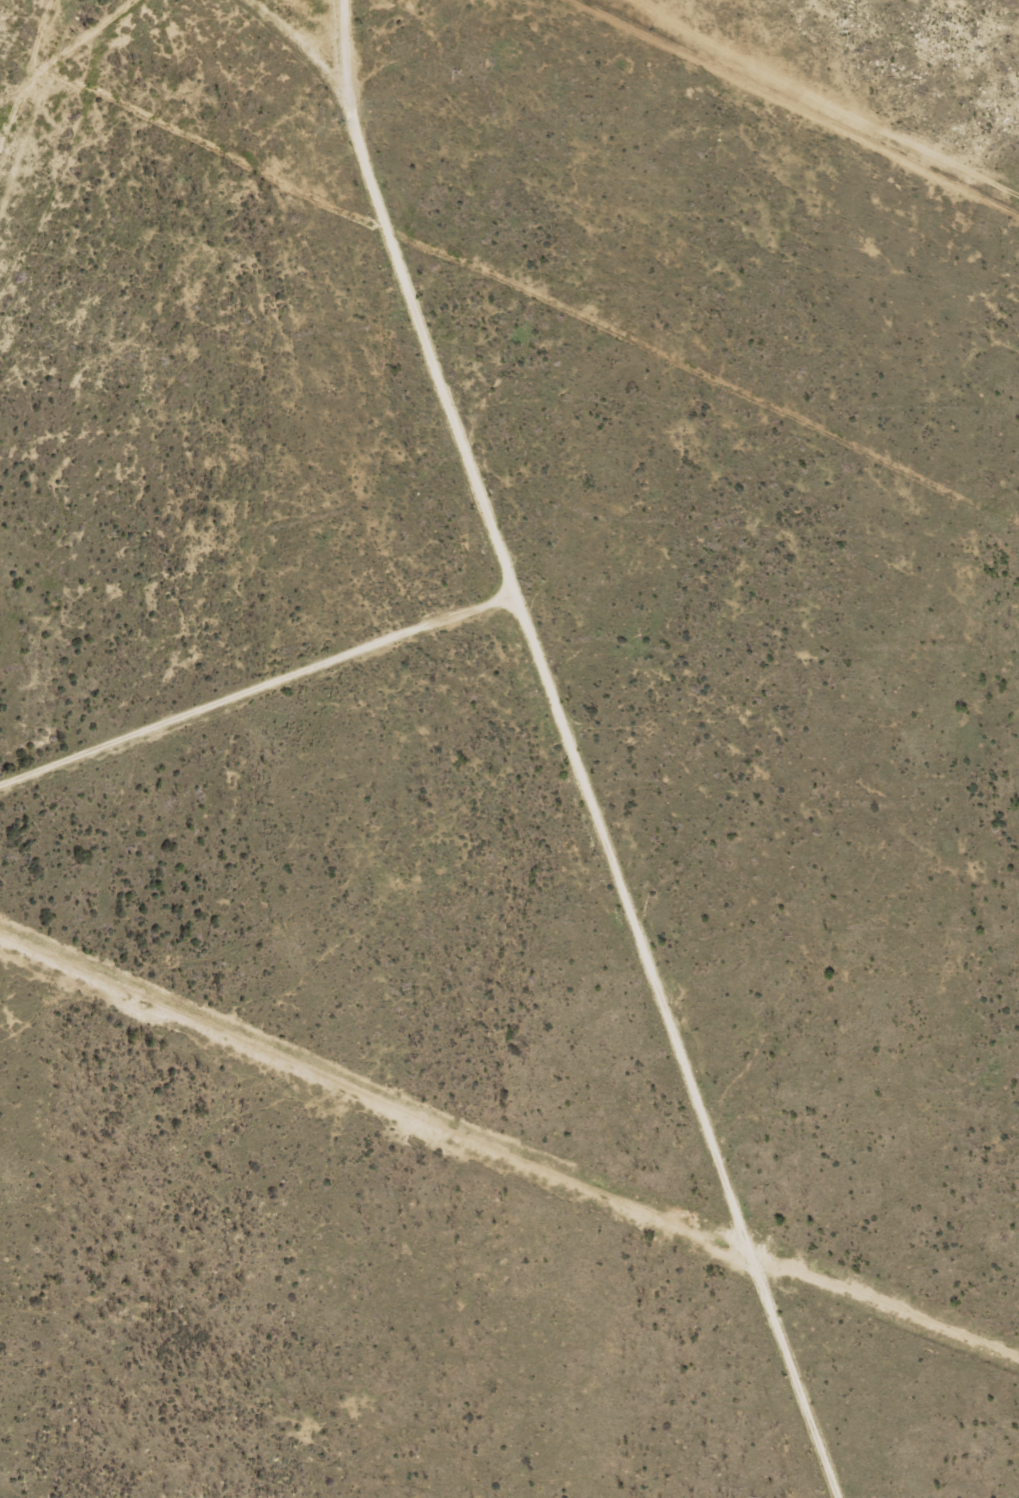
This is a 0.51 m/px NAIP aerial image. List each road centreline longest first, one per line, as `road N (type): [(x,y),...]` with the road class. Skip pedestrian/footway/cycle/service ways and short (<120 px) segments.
road 1 (track): [(138,0),(85,207),(0,349)]

